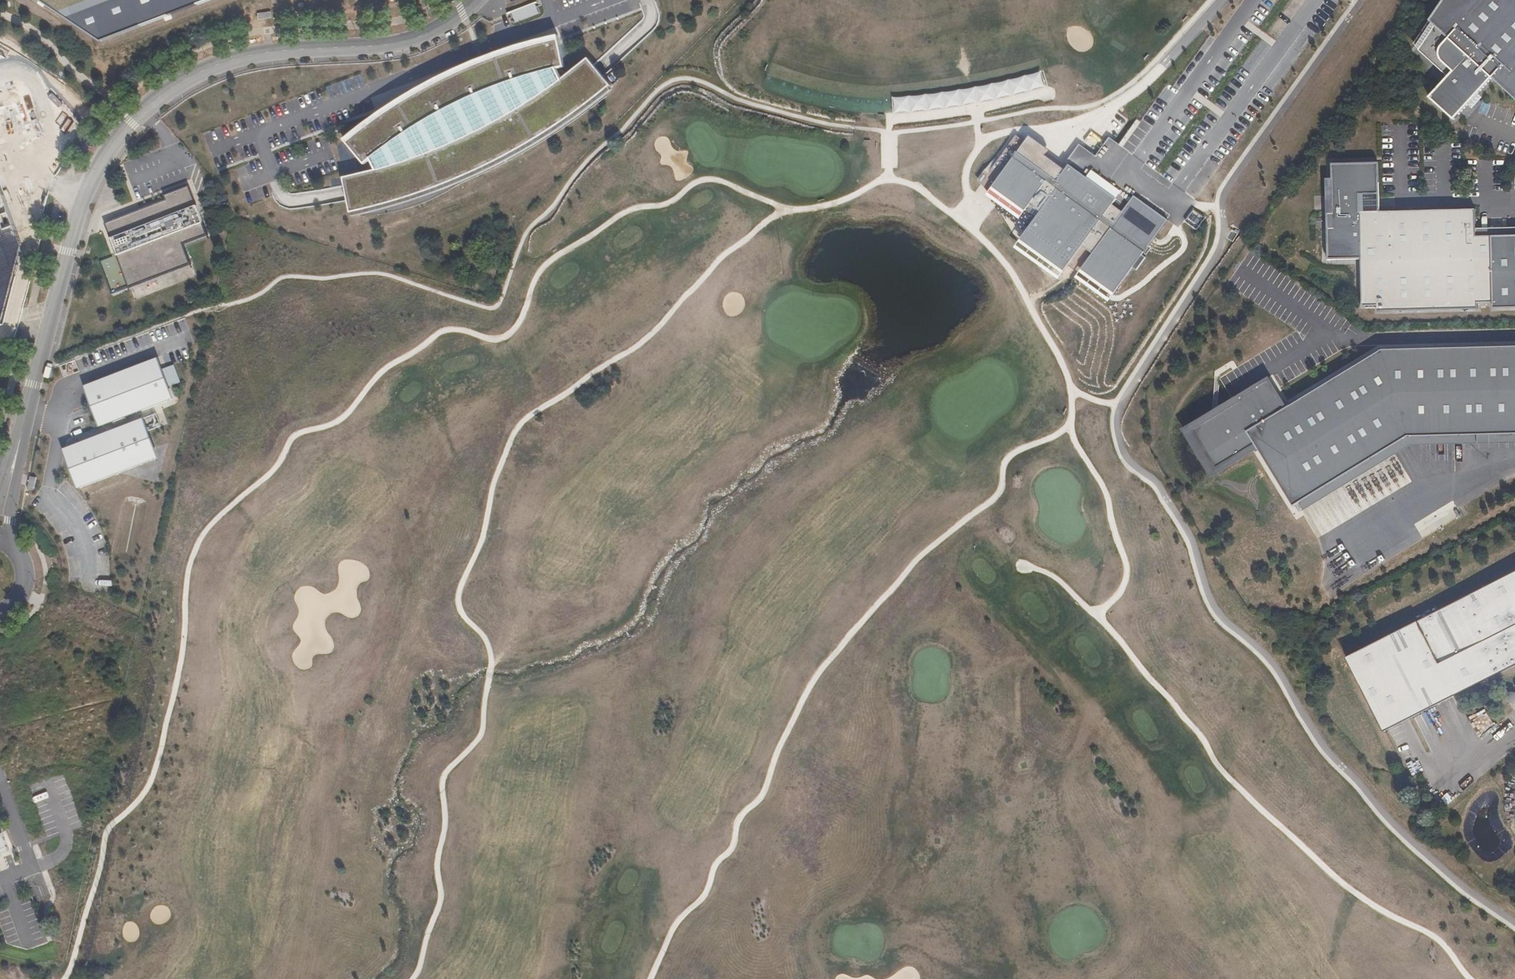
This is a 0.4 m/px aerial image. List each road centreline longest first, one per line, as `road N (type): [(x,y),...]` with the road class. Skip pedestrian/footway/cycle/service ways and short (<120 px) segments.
road 1 (unclassified): [(0,520),(77,219),(111,146),(142,111),(225,62),(399,43),(432,32),(475,0)]
road 2 (unclassified): [(1254,0),(1130,172),(1171,201),(1312,0)]

